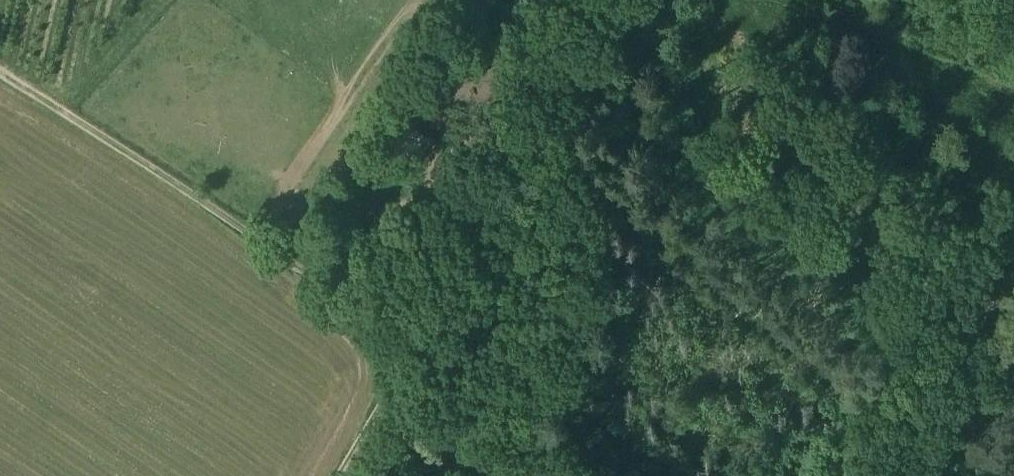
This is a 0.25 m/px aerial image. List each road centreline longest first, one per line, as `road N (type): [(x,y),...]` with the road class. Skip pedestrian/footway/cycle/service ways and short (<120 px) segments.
road 1 (track): [(338,475),(517,165),(630,30),(640,0)]
road 2 (track): [(418,345),(0,75)]
road 3 (track): [(884,475),(1013,266)]

